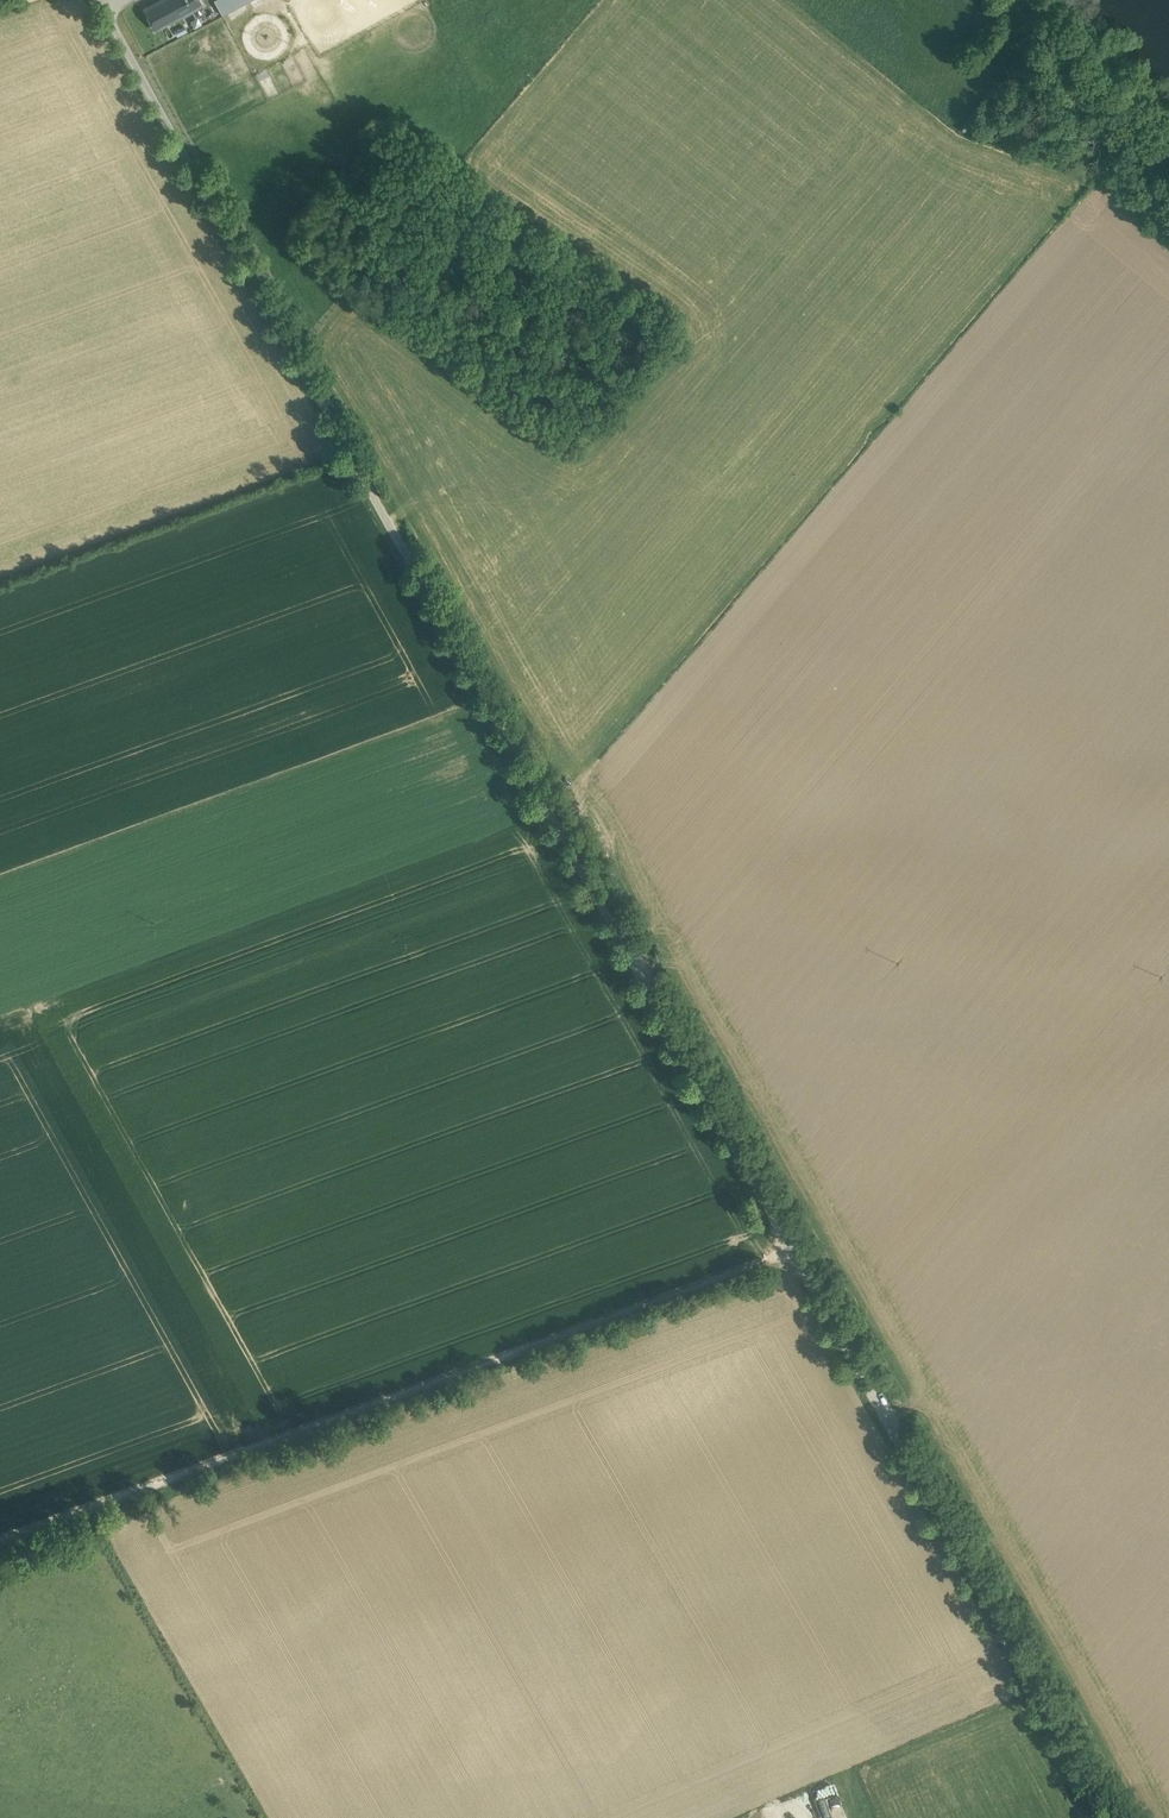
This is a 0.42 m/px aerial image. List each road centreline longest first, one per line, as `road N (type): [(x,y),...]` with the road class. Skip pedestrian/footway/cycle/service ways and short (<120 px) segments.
road 1 (unclassified): [(102,0),(789,1251)]
road 2 (unclassified): [(789,1251),(0,1545)]
road 3 (unclassified): [(789,1251),(1100,1817)]
road 4 (track): [(984,0),(1023,30),(973,90),(973,120),(1104,176),(1168,236)]

